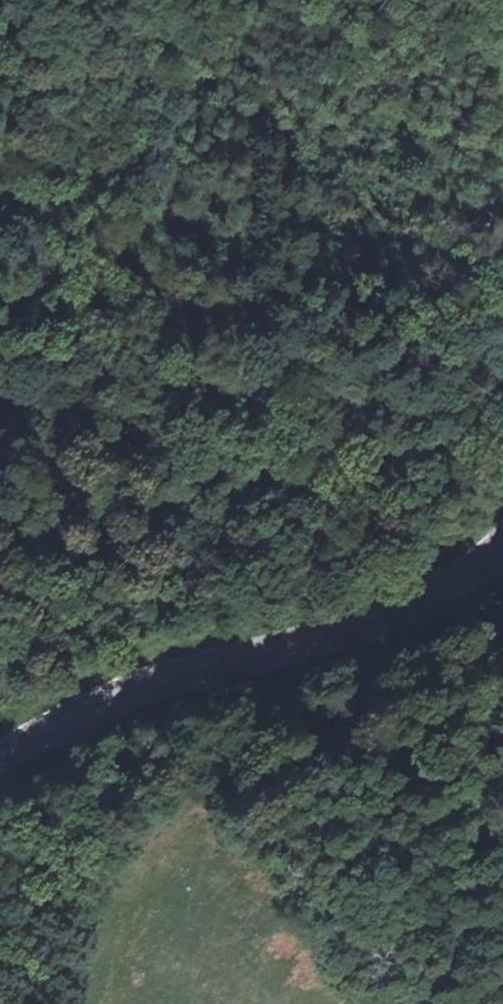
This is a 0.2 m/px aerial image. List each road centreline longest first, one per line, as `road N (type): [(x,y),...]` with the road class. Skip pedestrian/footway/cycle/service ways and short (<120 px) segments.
road 1 (secondary): [(0,749),(148,682),(338,631),(425,597),(502,550)]
road 2 (track): [(502,480),(318,465),(134,413),(0,417)]

